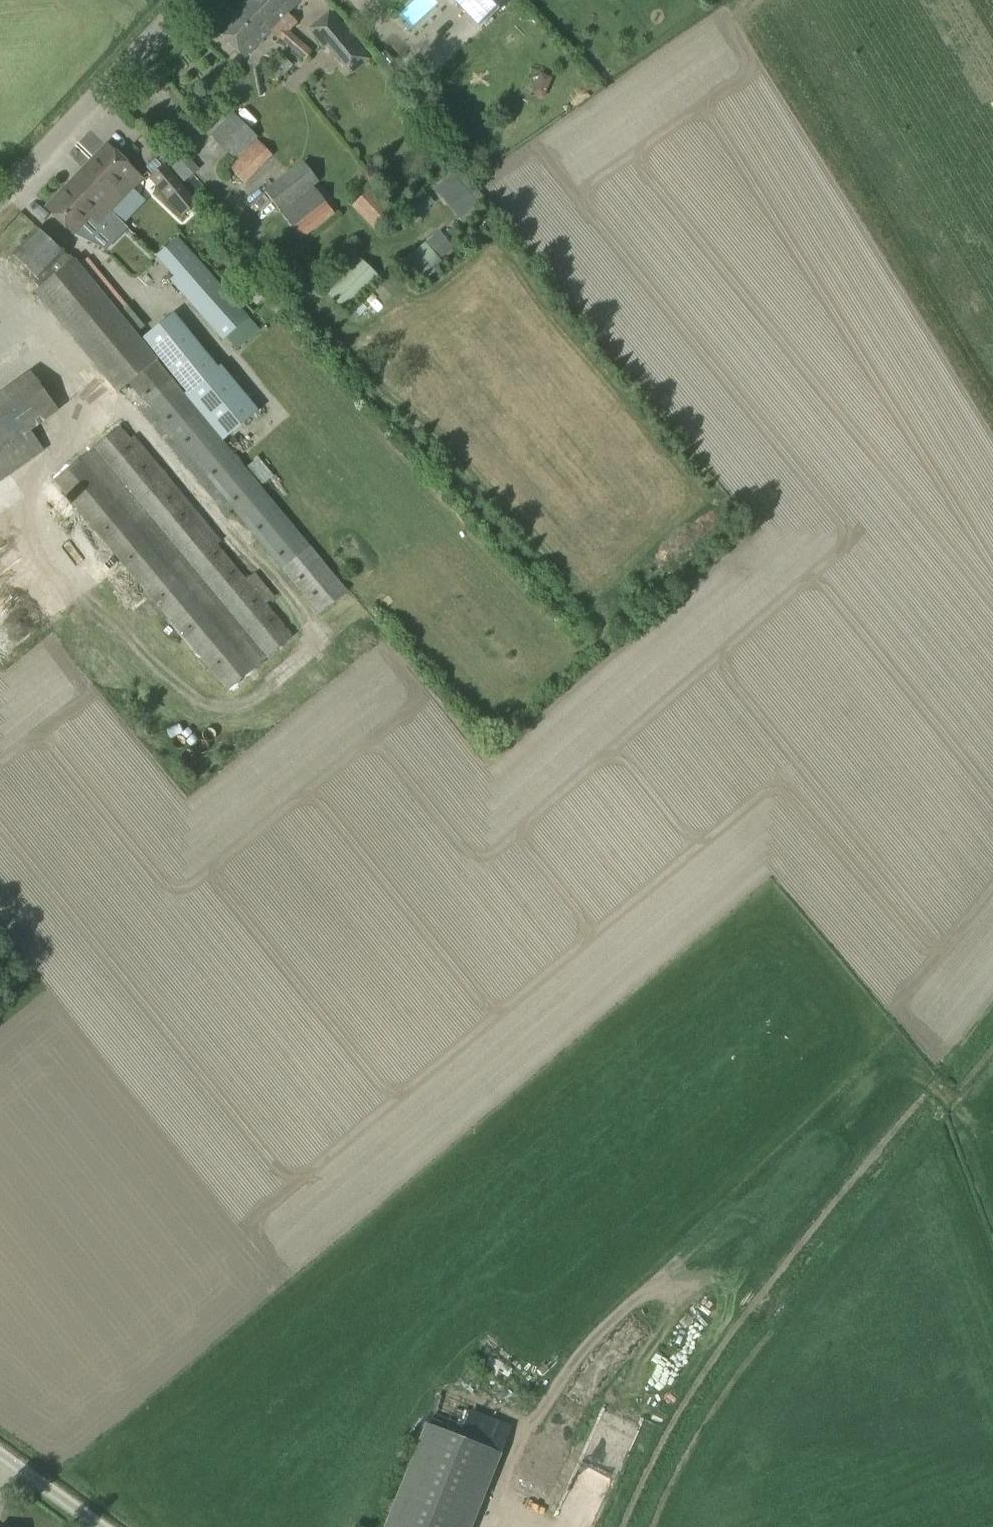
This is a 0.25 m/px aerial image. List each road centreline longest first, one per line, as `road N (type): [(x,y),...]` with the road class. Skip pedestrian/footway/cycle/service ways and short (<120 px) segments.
road 1 (unclassified): [(0,203),(194,0)]
road 2 (unclassified): [(99,1526),(0,1456)]

